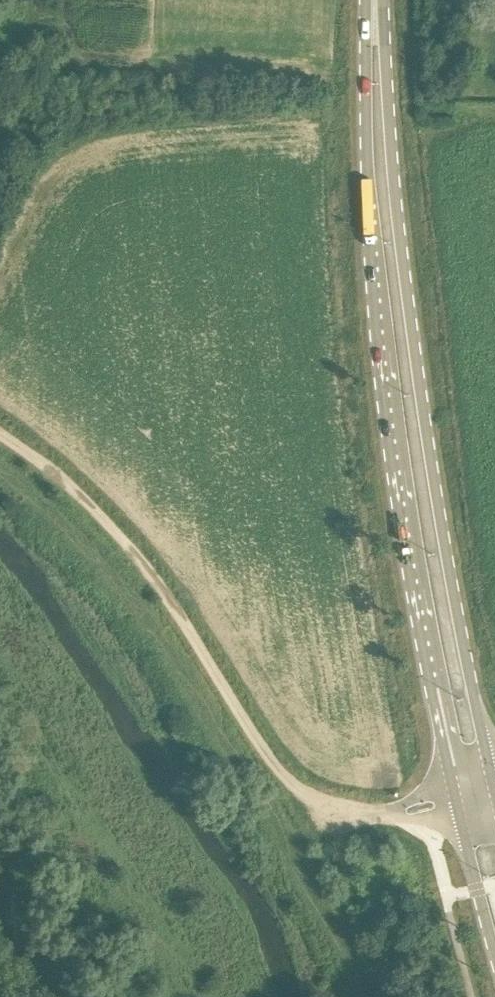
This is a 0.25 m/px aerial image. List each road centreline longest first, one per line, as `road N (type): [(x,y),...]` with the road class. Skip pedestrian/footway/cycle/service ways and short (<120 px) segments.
road 1 (primary): [(372,0),(368,155),(389,394),(458,801)]
road 2 (primary): [(493,789),(405,282),(379,0)]
road 3 (track): [(393,813),(316,802),(288,780),(145,563),(0,435)]
road 4 (primary): [(458,801),(494,957)]

